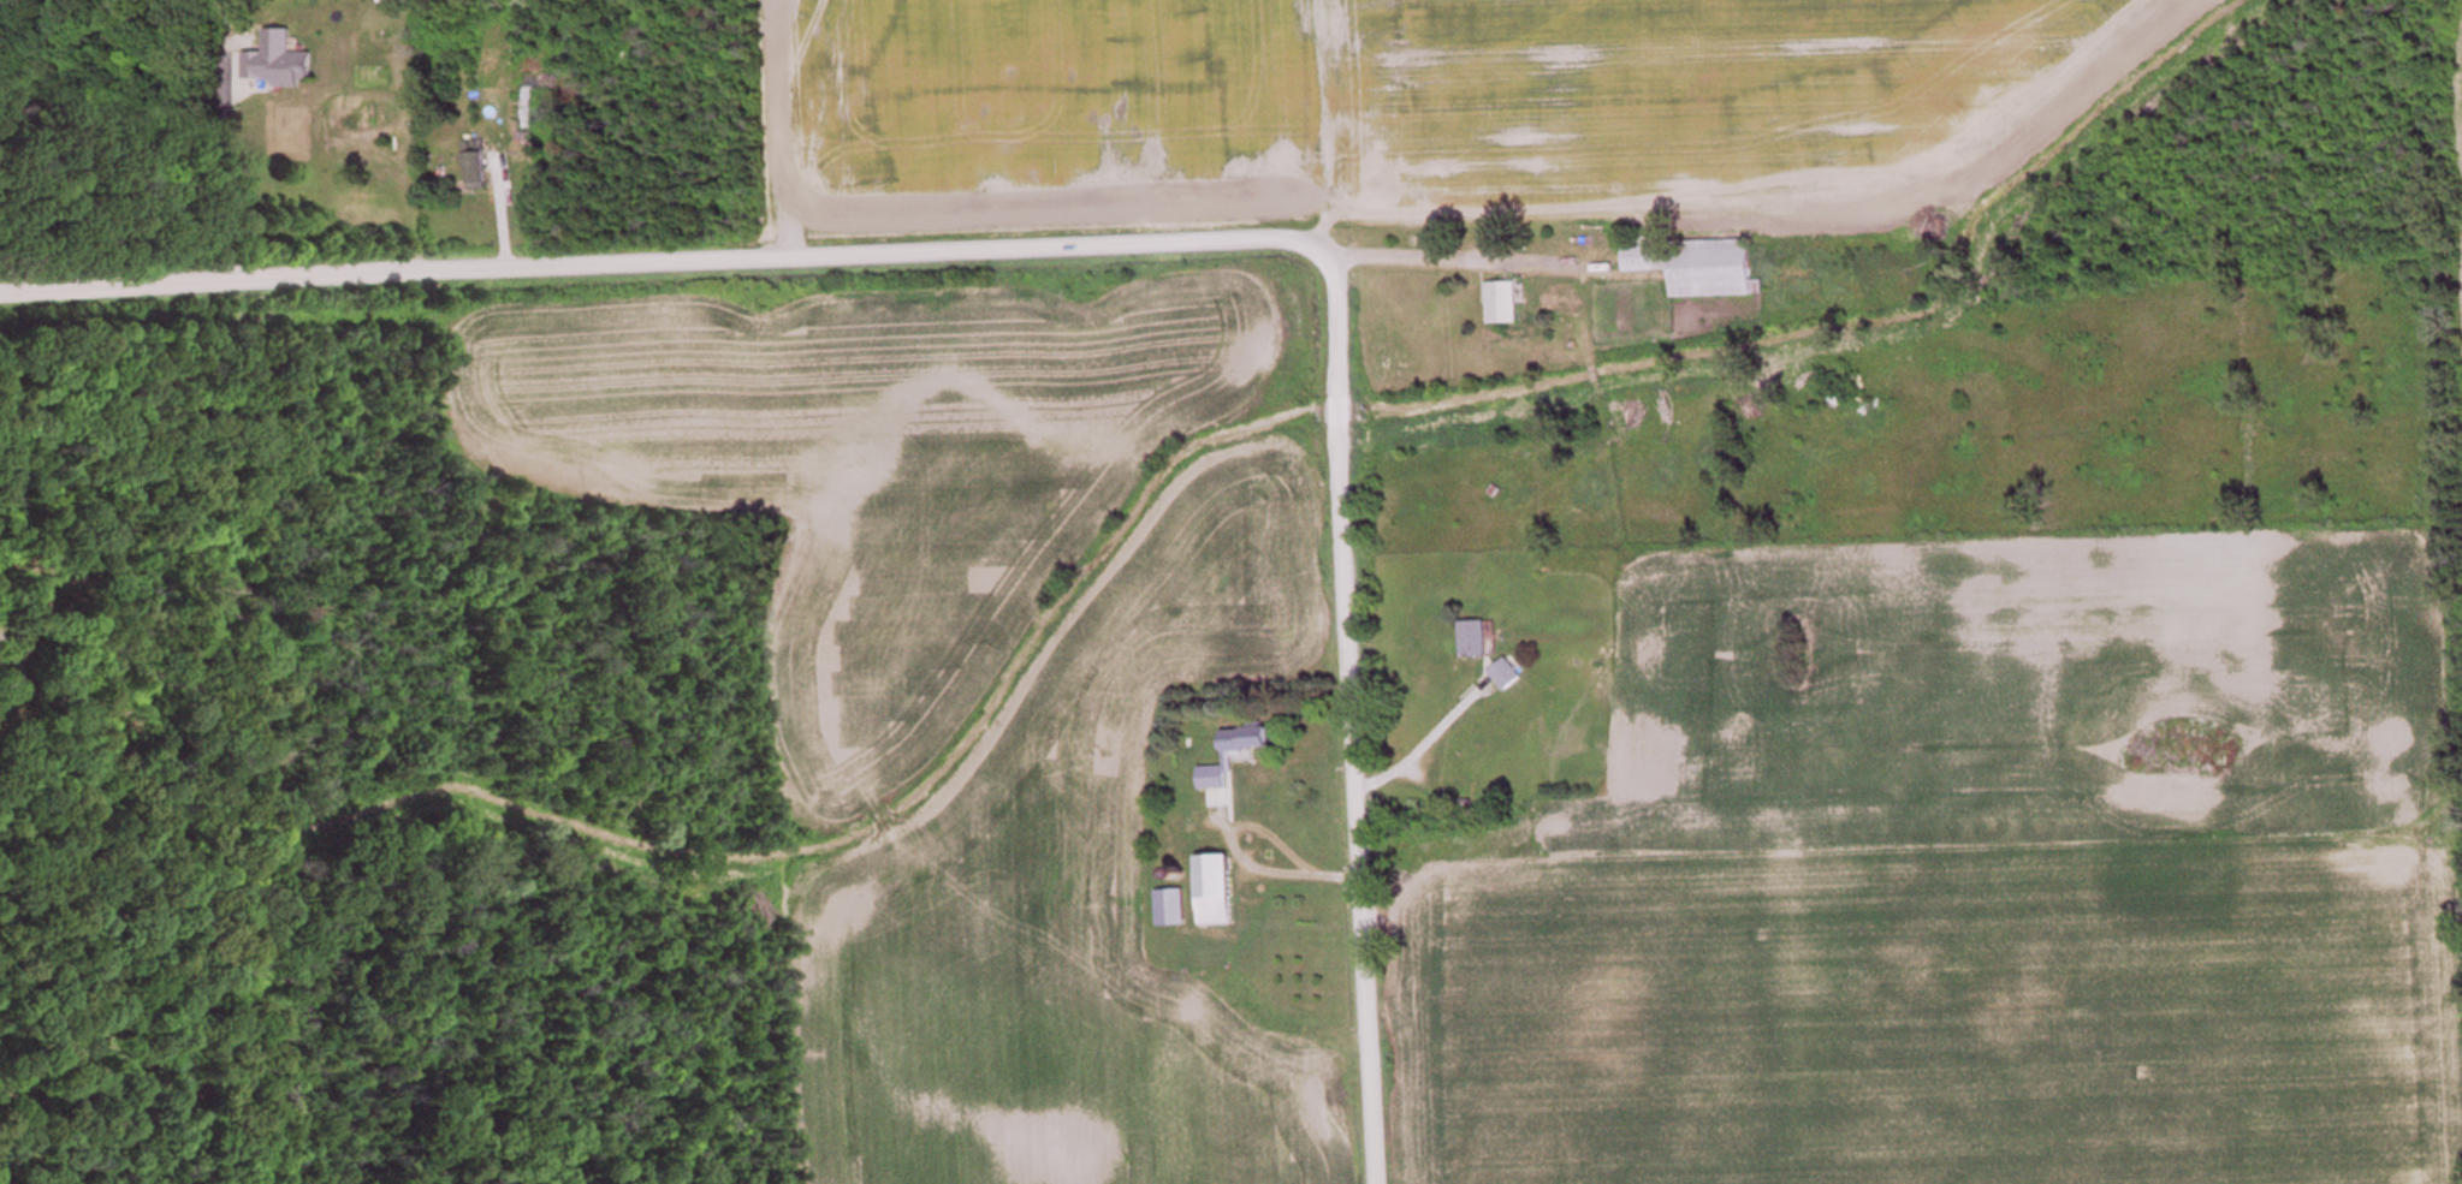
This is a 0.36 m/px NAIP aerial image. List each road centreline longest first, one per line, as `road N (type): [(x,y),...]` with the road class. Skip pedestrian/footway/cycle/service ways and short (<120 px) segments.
road 1 (residential): [(0,290),(1265,240),(1306,248),(1327,281),(1367,1183)]

